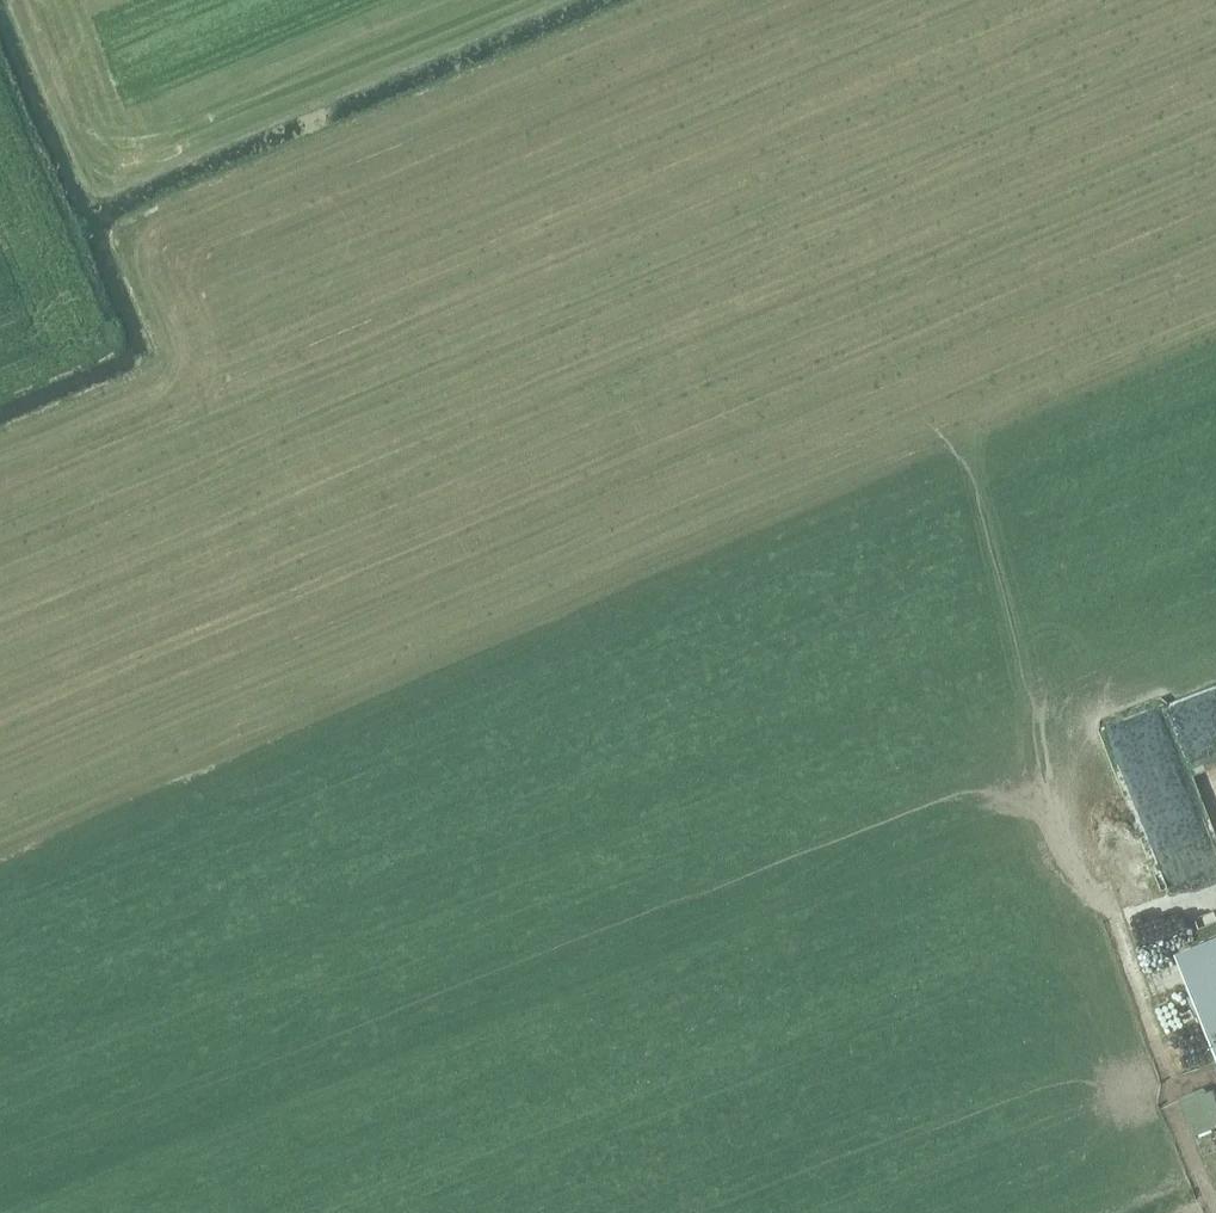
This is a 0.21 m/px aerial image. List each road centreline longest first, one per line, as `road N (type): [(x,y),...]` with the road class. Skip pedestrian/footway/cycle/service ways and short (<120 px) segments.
road 1 (track): [(1215,891),(1122,932),(1214,1212)]

